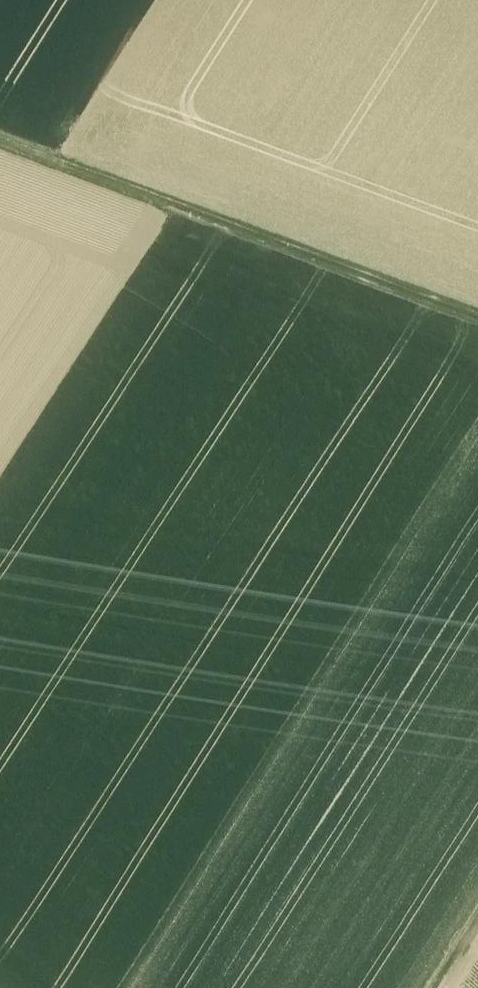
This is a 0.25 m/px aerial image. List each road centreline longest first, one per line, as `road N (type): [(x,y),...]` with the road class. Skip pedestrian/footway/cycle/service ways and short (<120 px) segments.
road 1 (track): [(477,319),(0,140)]

